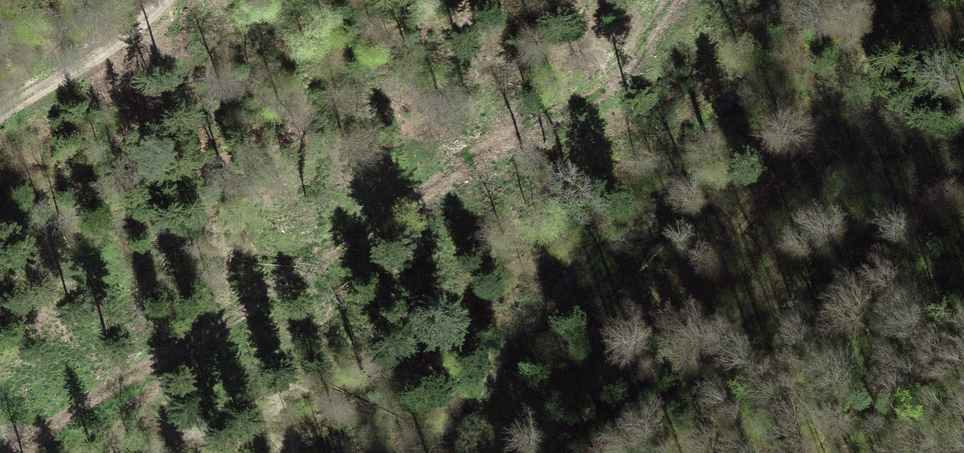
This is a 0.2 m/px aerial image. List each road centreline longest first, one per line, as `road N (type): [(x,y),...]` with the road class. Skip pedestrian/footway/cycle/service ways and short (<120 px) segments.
road 1 (track): [(22,452),(484,154),(593,97),(640,59),(679,0)]
road 2 (track): [(501,452),(756,203),(915,0)]
road 3 (track): [(165,0),(0,133)]

